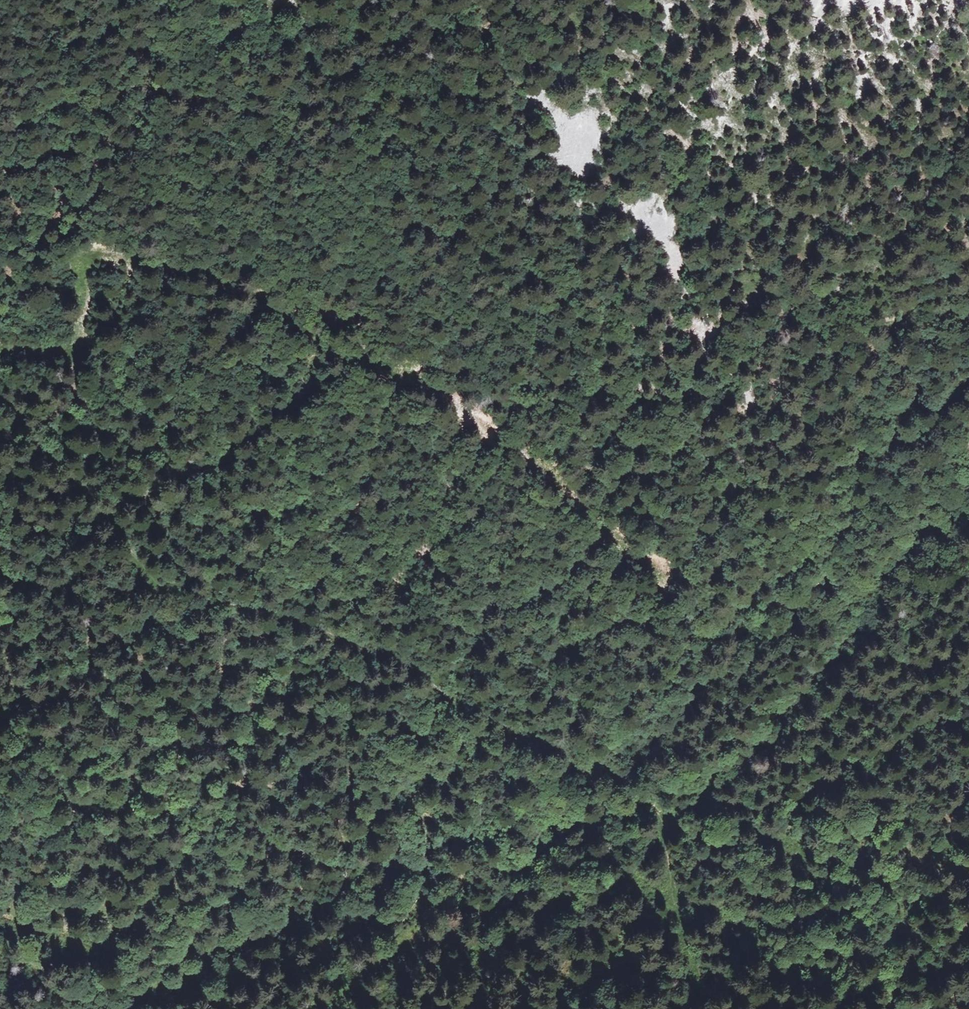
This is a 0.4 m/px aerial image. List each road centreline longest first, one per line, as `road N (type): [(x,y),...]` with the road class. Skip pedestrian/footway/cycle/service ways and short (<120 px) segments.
road 1 (track): [(0,402),(58,460),(146,574),(199,606),(277,611),(400,659),(433,689),(494,723),(604,767),(654,808),(712,1008)]
road 2 (track): [(0,345),(85,349),(84,248),(206,272),(271,300),(345,352),(424,383),(527,450),(659,571)]
road 3 (track): [(345,352),(467,365)]

